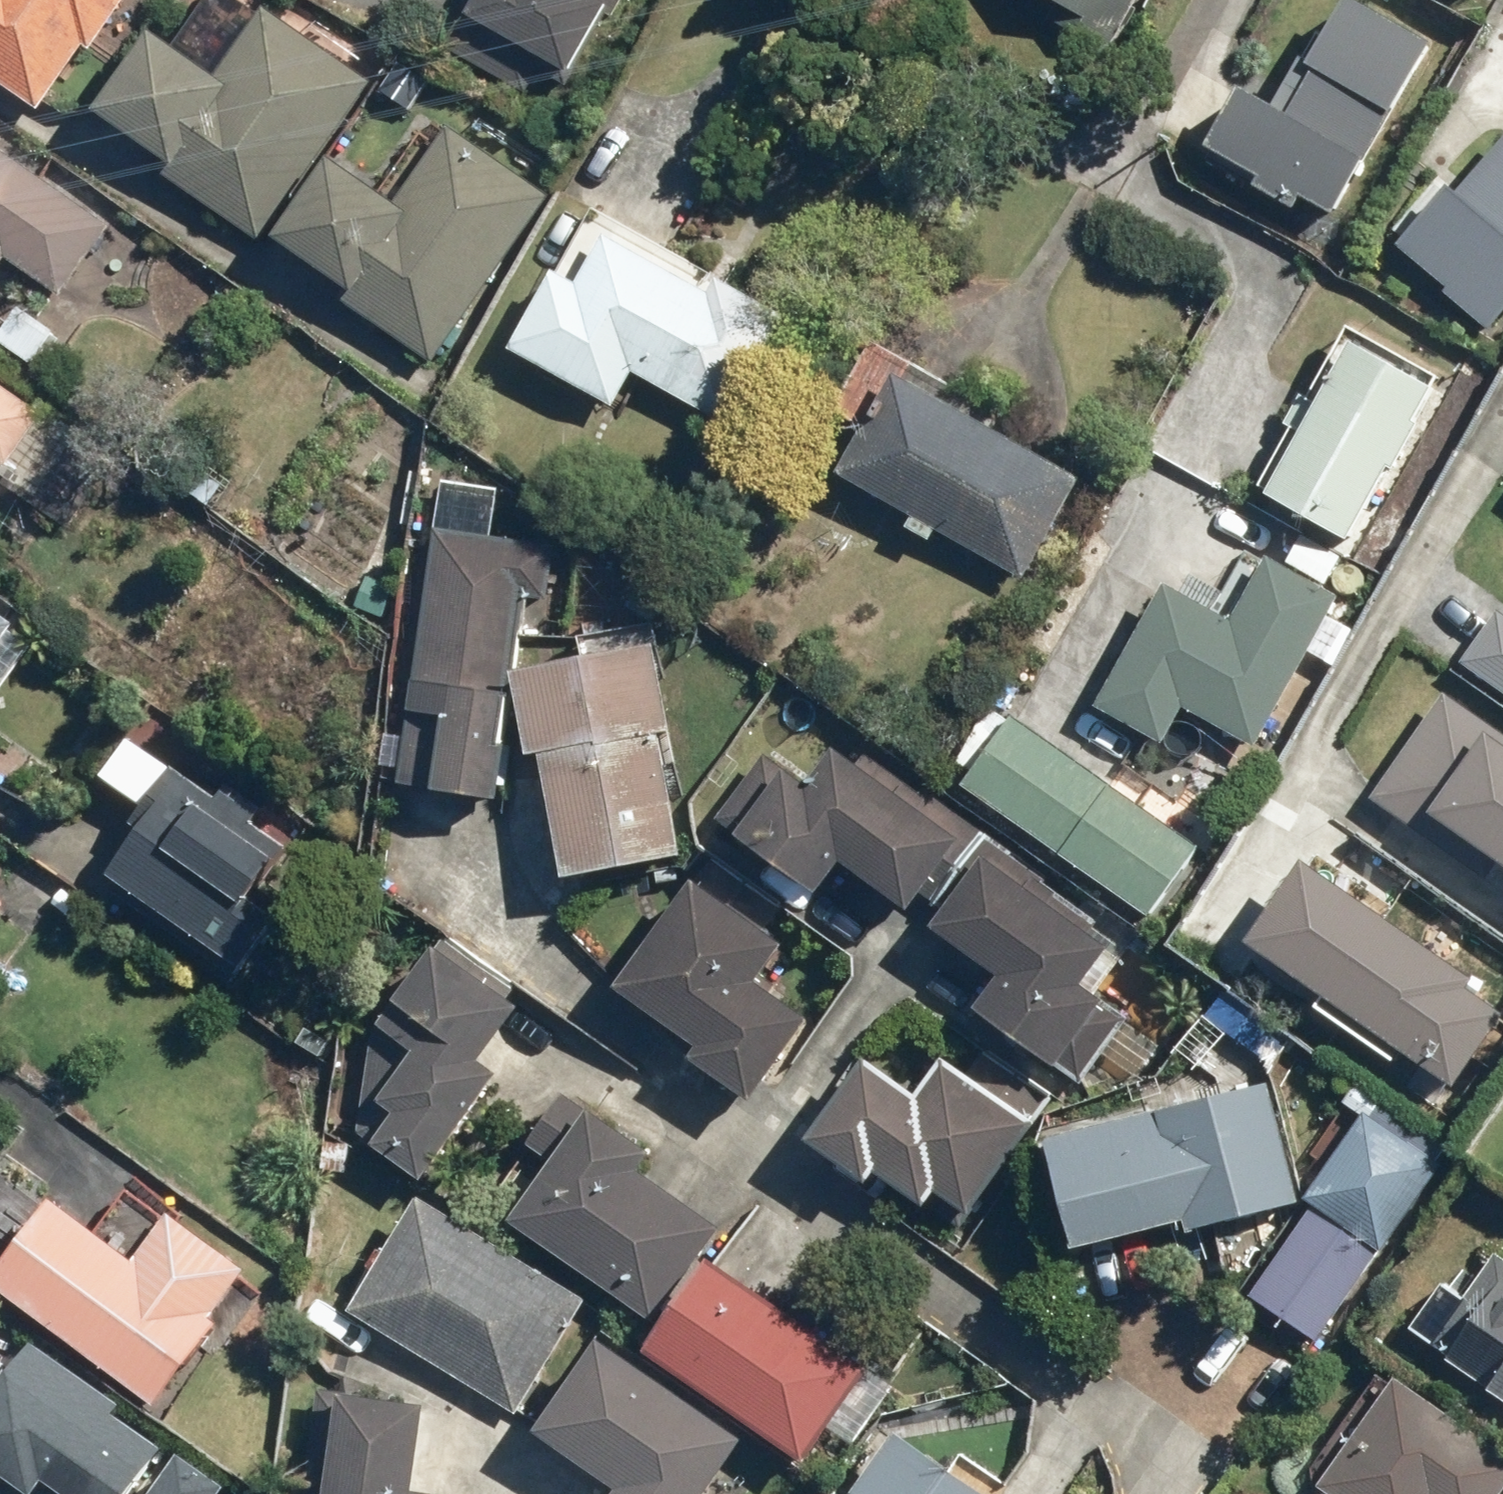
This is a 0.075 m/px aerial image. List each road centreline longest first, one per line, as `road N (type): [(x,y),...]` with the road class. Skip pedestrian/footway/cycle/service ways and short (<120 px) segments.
road 1 (residential): [(1173,1493),(1192,1466),(664,1097)]

